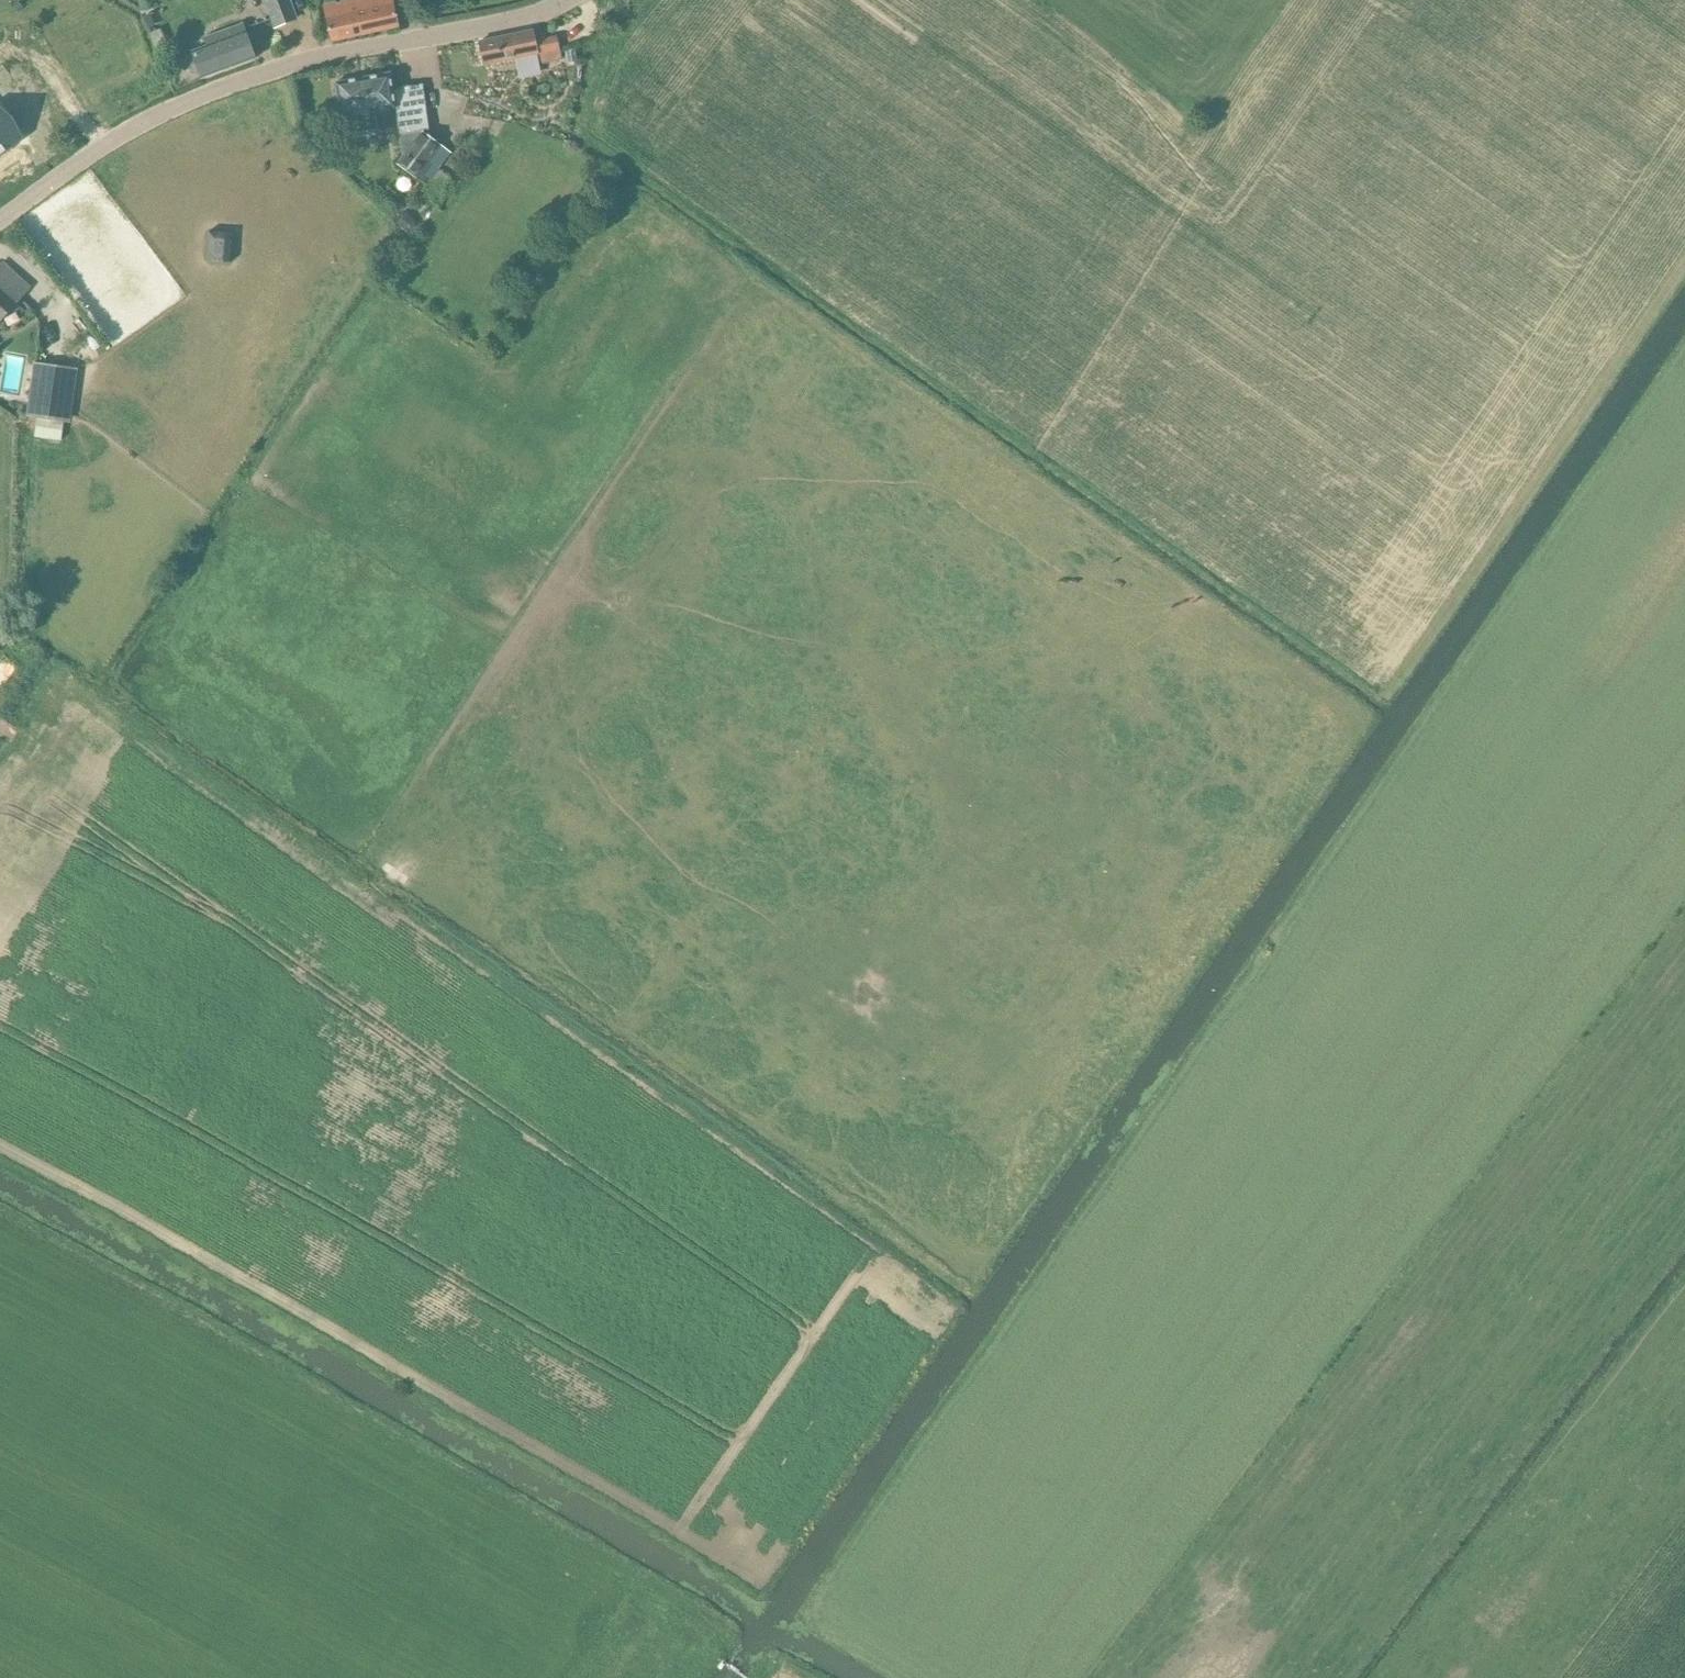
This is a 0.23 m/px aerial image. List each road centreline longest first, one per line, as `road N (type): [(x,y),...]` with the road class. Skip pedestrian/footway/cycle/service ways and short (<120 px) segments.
road 1 (unclassified): [(0,224),(61,176),(184,103),(309,60),(504,22),(567,0)]

